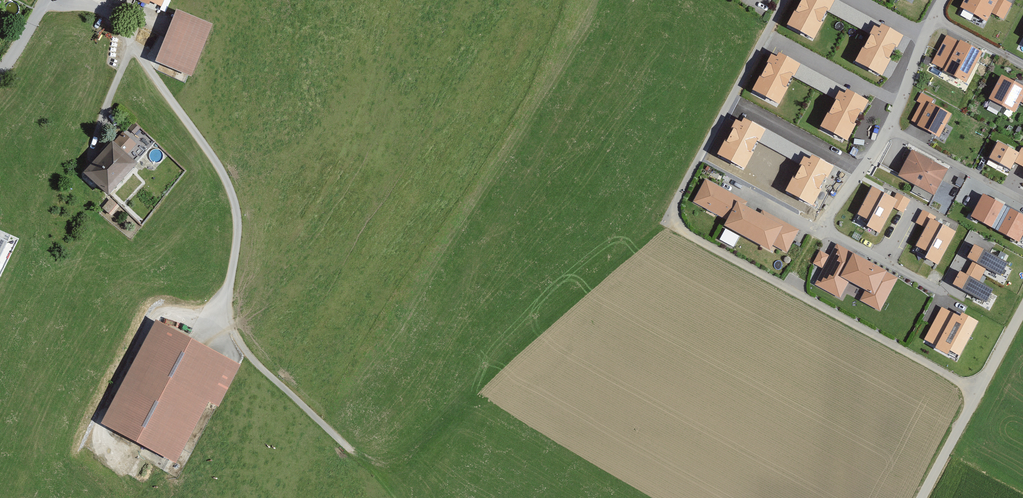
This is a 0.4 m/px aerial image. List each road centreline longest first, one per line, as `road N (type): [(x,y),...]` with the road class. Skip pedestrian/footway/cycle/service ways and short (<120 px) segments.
road 1 (residential): [(979,389),(677,229),(671,210),(785,0)]
road 2 (residential): [(818,229),(944,294)]
road 3 (residential): [(900,104),(781,40)]
road 4 (residential): [(862,170),(746,109)]
road 5 (unclassified): [(979,389),(920,497)]

